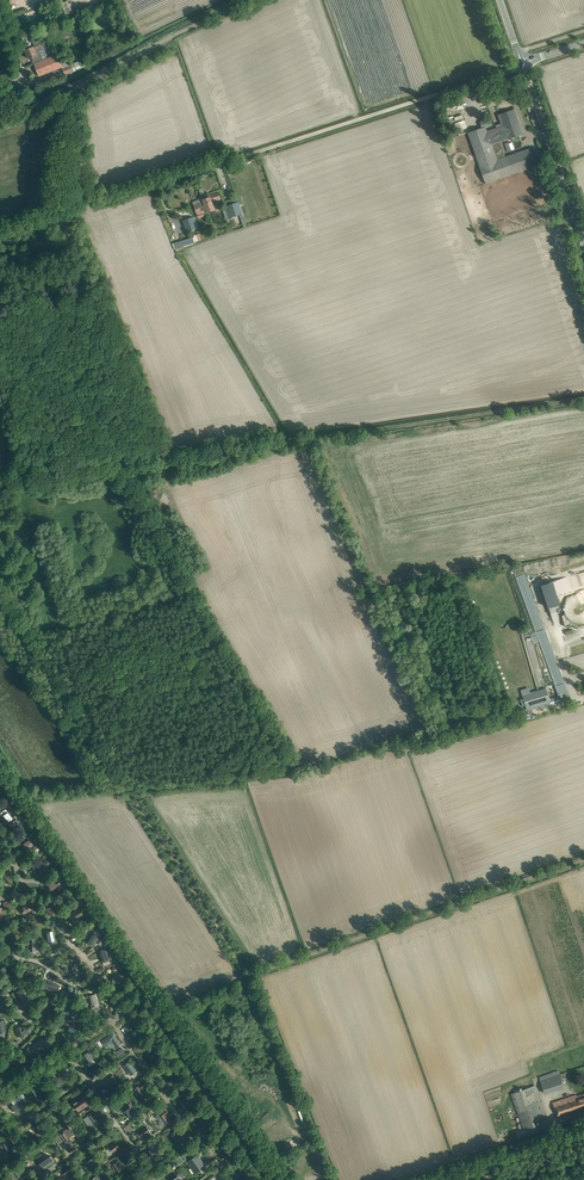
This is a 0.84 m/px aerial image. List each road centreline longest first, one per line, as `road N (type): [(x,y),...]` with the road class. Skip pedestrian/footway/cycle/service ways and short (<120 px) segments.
road 1 (unclassified): [(522,63),(144,189)]
road 2 (track): [(583,859),(257,970)]
road 3 (track): [(583,397),(319,437)]
road 4 (residential): [(269,1179),(147,1006),(134,1004),(113,1020)]
road 5 (residential): [(52,101),(249,0)]
road 6 (unclassified): [(583,241),(522,63)]
road 7 (residential): [(215,1171),(113,1020)]

